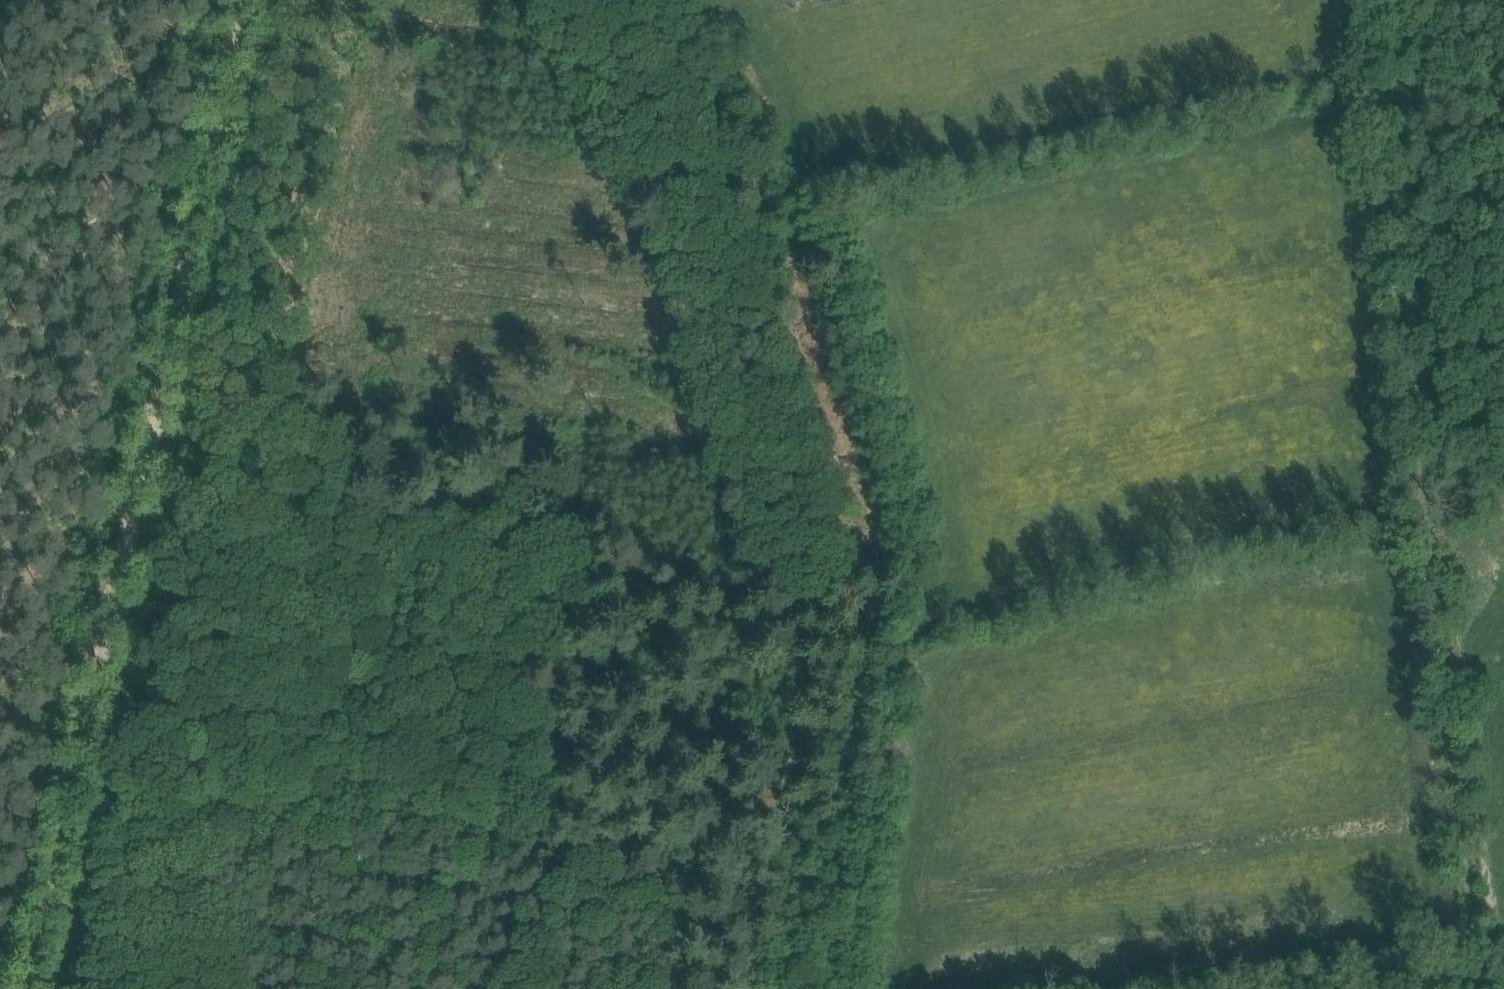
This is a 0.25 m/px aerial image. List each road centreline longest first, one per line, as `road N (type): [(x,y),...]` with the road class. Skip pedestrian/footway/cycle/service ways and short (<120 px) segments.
road 1 (track): [(242,0),(102,613),(28,988)]

